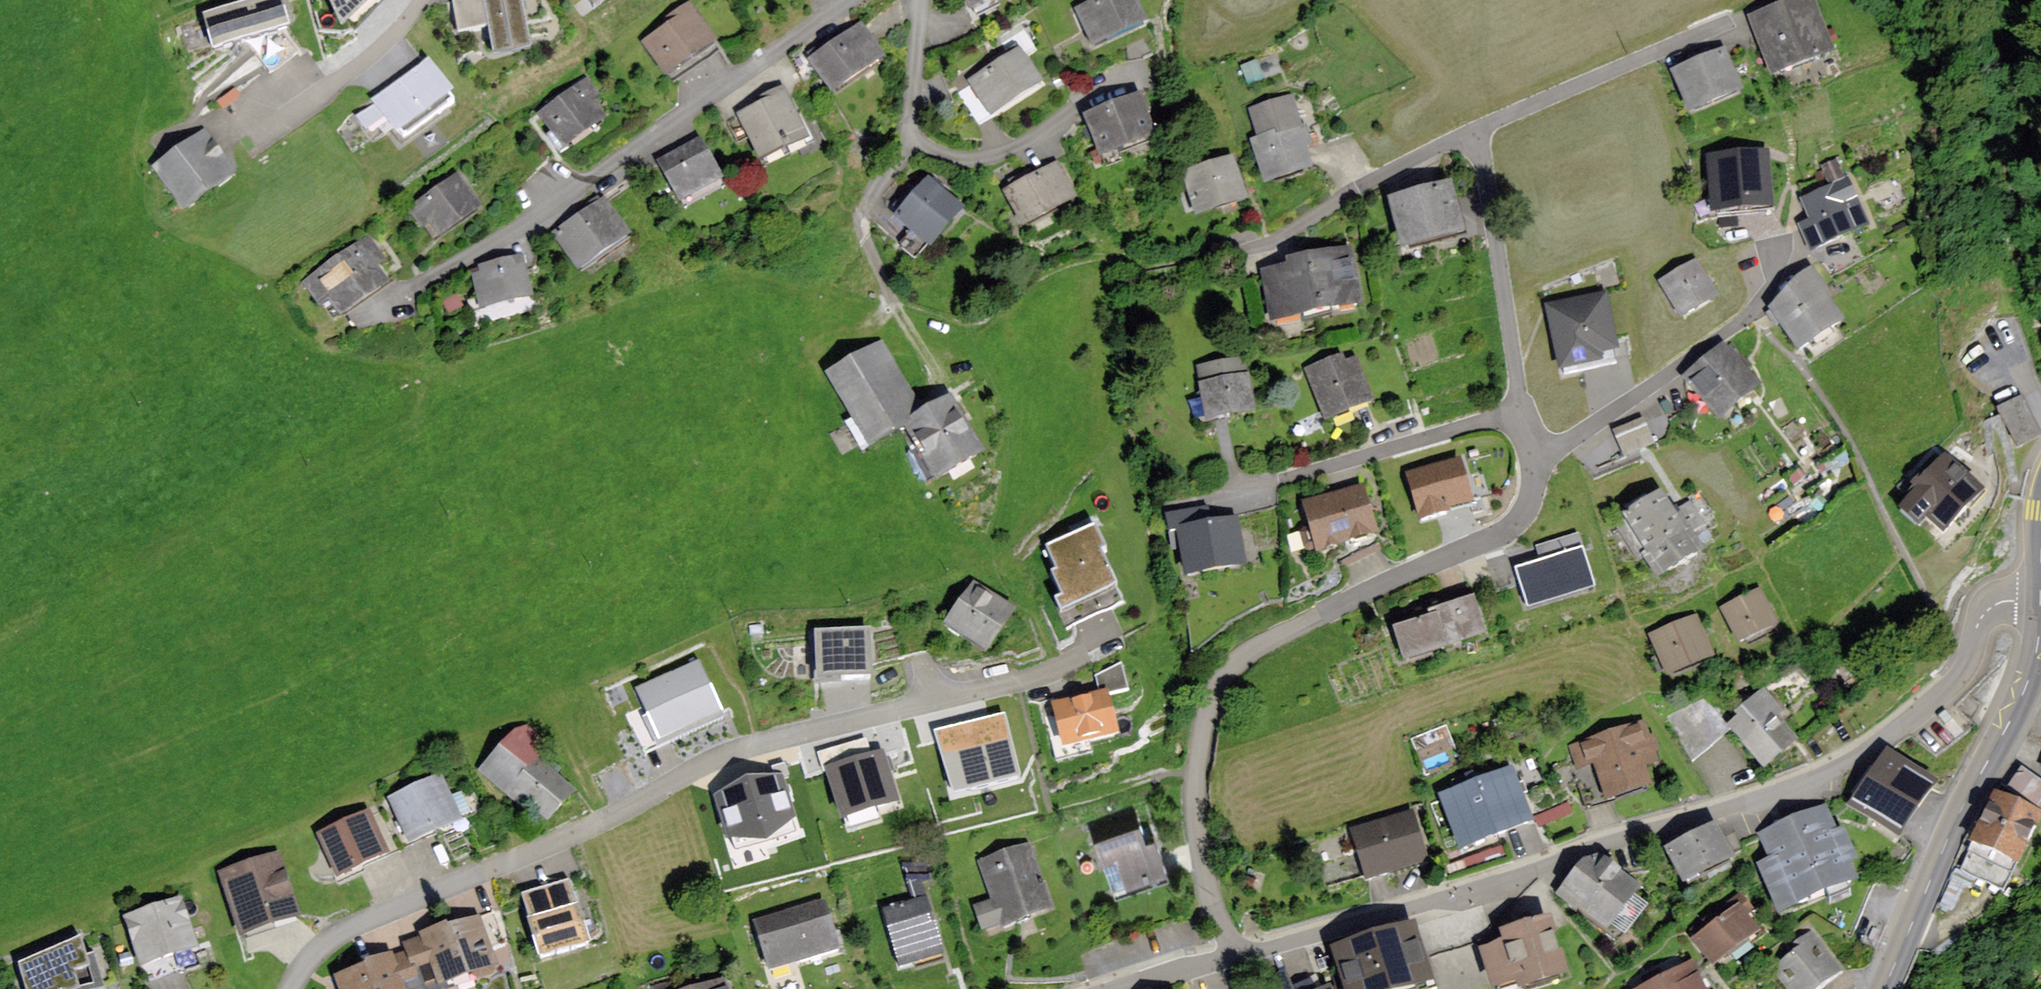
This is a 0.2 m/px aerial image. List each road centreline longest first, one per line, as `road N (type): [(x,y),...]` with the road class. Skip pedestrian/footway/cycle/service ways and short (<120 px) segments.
road 1 (unclassified): [(1121,988),(1466,891),(1813,780),(1942,694),(1961,673),(1984,613),(1997,603),(2040,601)]
road 2 (residential): [(861,0),(389,311)]
road 3 (secondary): [(1884,988),(1960,812),(2027,683),(2040,601)]
road 4 (residential): [(921,0),(909,131),(916,145),(945,157),(1004,155),(1049,130),(1091,87),(1130,78)]
road 5 (track): [(916,145),(861,211),(868,257),(947,391)]
road 6 (residential): [(419,0),(382,46),(262,134)]

